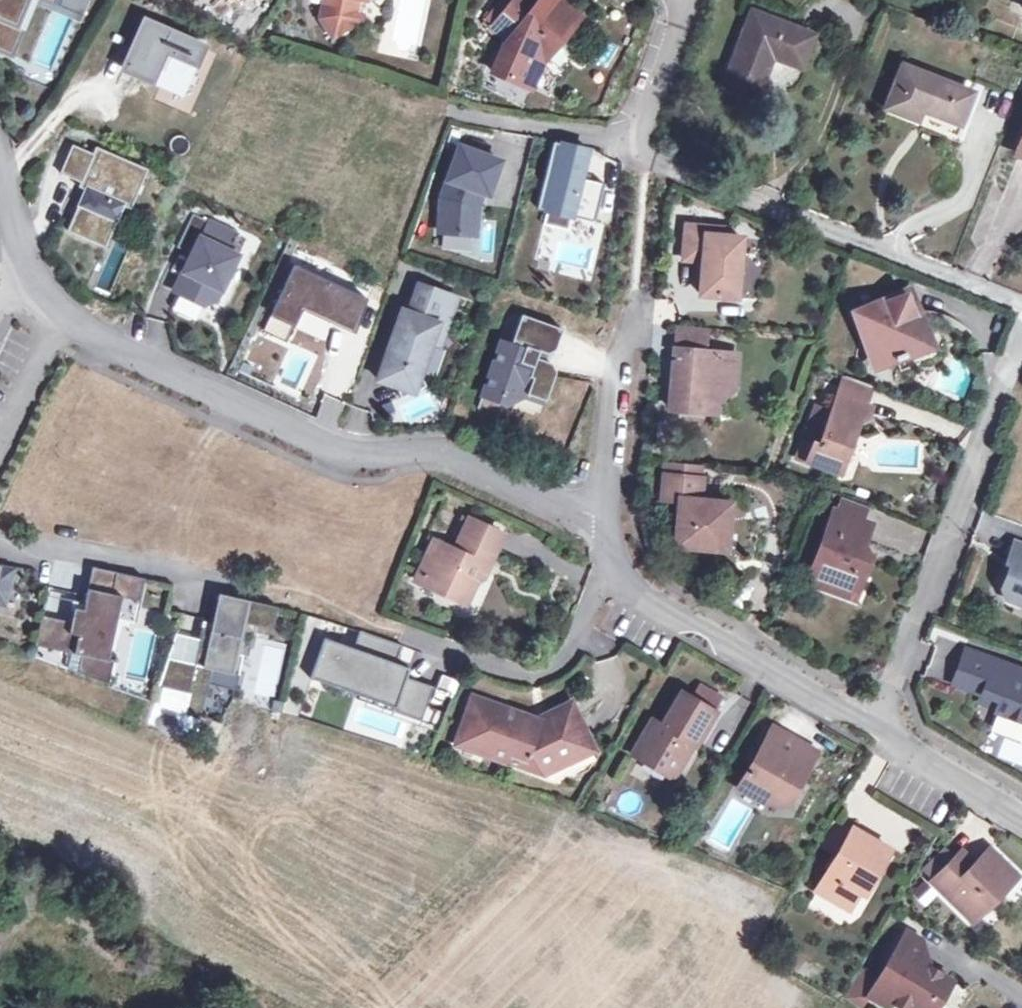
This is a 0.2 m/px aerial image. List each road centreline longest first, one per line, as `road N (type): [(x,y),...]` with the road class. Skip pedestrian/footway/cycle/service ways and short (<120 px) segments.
road 1 (residential): [(610,527),(441,454),(349,454),(65,318)]
road 2 (residential): [(609,559),(590,623),(557,665),(516,672),(321,598),(228,579)]
road 3 (residential): [(876,716),(1021,331)]
road 4 (residential): [(636,142),(493,124),(248,51)]
road 5 (residential): [(876,716),(826,706),(646,604),(609,559)]
road 6 (residential): [(1021,310),(741,196)]
road 7 (residential): [(610,527),(635,284)]
road 8 (residential): [(0,540),(228,579)]
road 9 (residential): [(1021,816),(915,753),(876,716)]
road 10 (residential): [(65,318),(35,284),(0,166)]
road 11 (residential): [(691,0),(653,118),(636,142)]
road 12 (residential): [(65,318),(0,449)]

